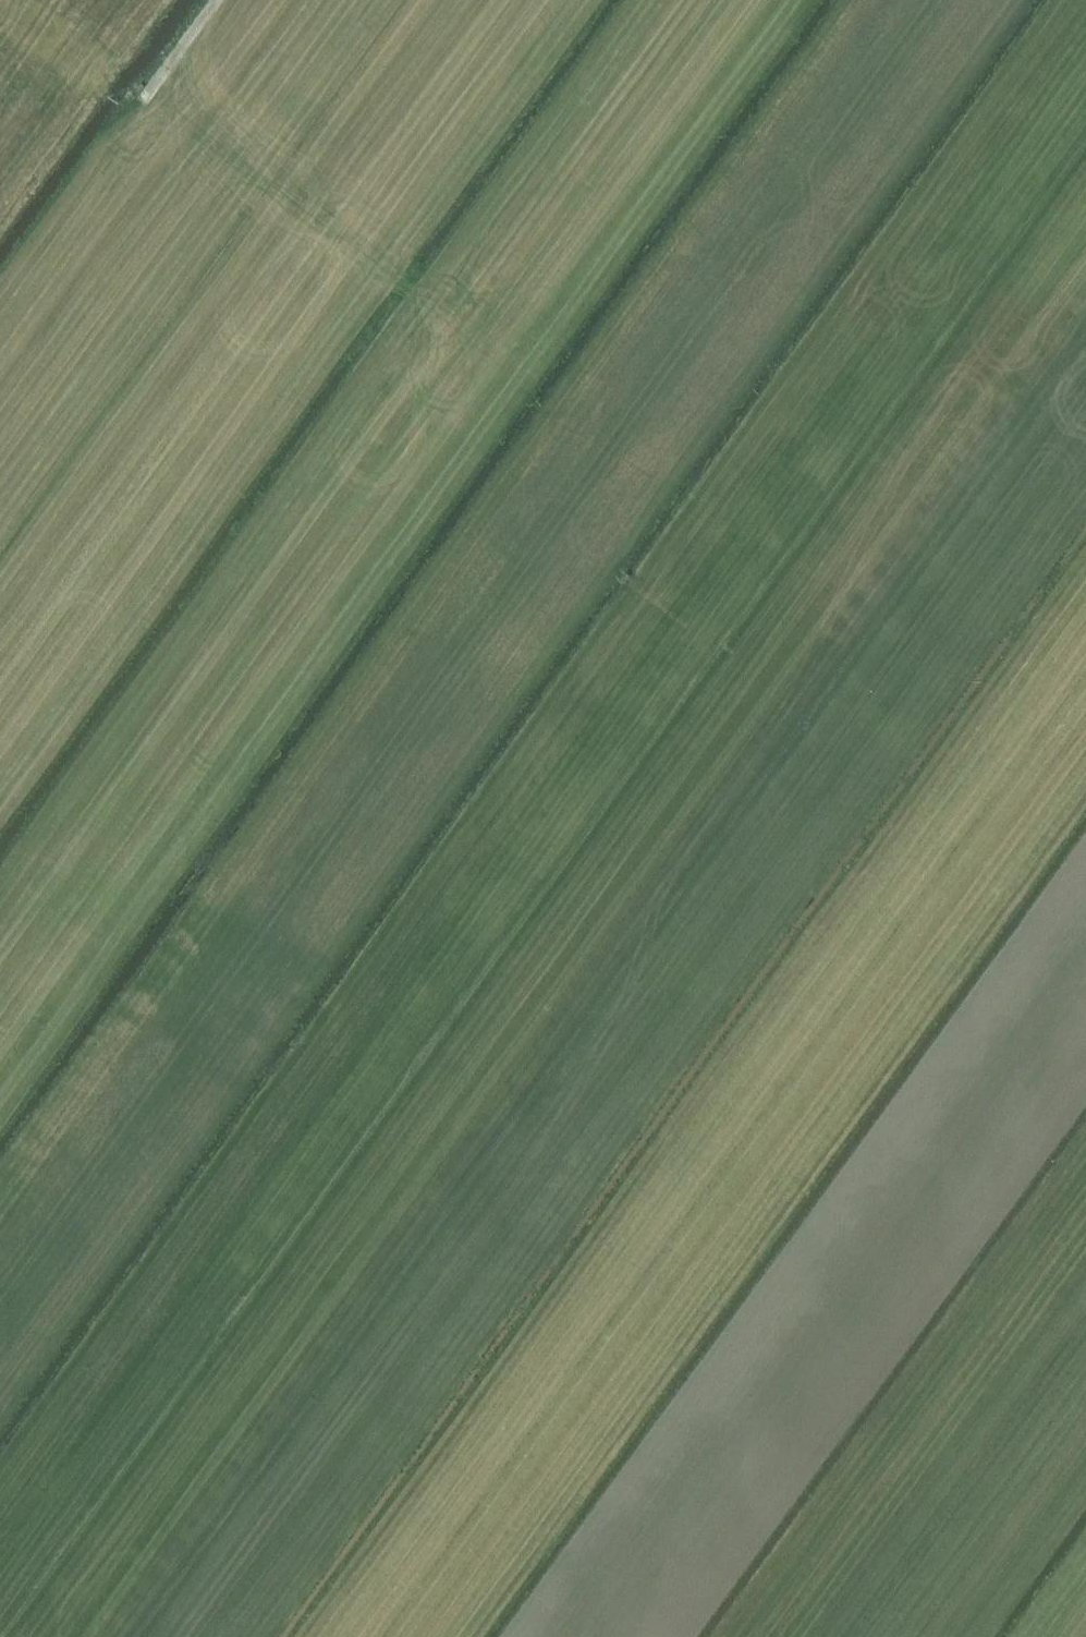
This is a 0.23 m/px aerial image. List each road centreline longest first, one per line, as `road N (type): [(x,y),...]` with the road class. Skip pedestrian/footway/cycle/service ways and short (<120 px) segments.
road 1 (track): [(148,98),(219,0)]

